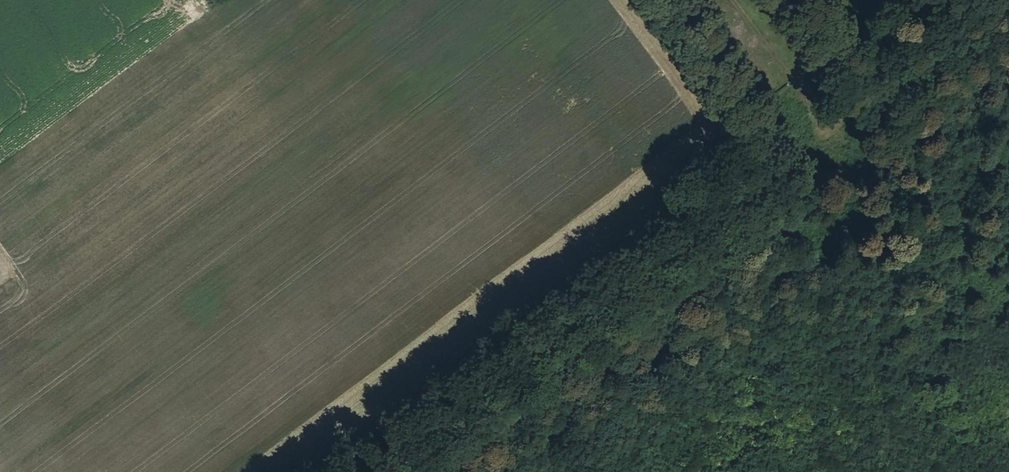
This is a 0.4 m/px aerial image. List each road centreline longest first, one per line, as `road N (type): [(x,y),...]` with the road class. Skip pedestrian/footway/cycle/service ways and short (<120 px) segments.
road 1 (track): [(1008,84),(861,116),(841,113),(806,94),(731,0)]

